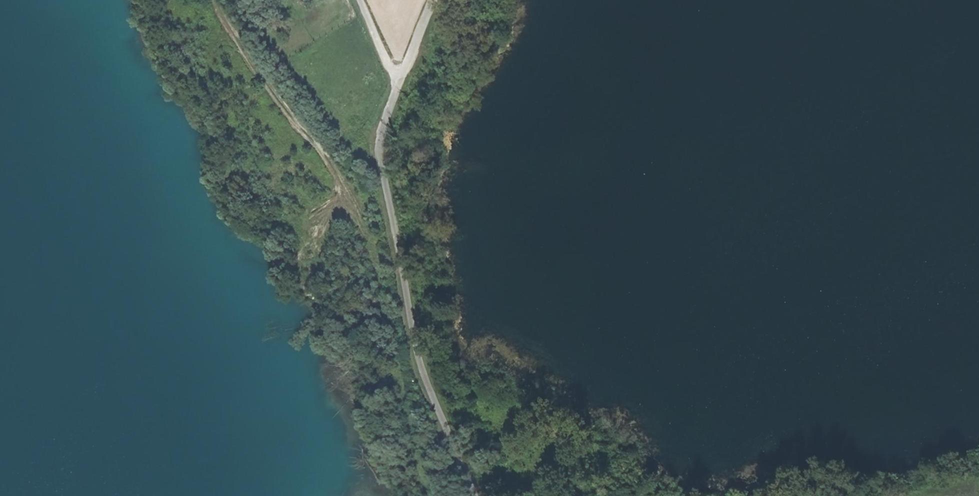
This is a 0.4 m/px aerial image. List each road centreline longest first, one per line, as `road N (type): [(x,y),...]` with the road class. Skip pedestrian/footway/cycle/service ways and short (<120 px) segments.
road 1 (track): [(481,495),(427,383),(380,164),(378,146),(399,73)]

